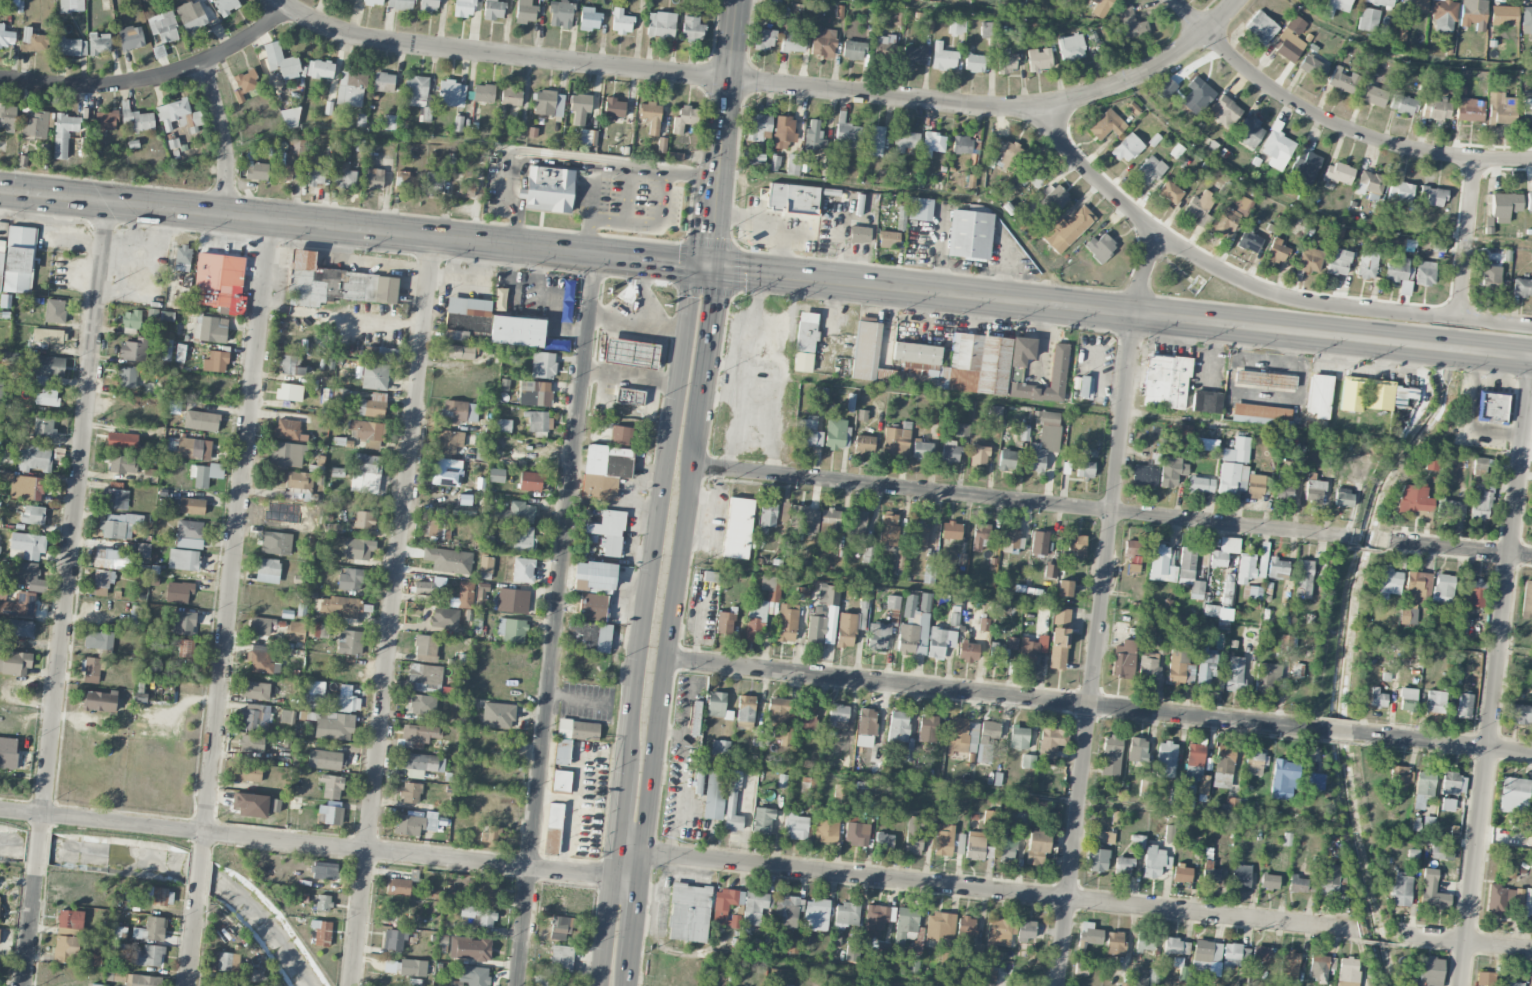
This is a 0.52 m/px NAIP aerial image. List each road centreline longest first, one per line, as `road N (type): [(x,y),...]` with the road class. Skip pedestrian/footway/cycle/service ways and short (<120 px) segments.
road 1 (primary): [(0,192),(1531,356)]
road 2 (residential): [(1238,0),(1182,51),(1132,79),(1072,100),(1012,107),(378,41),(331,30),(281,0)]
road 3 (residential): [(350,985),(433,238)]
road 4 (residential): [(516,985),(596,254)]
road 5 (residential): [(1346,538),(691,464)]
road 6 (residential): [(1318,729),(665,657)]
road 7 (residential): [(201,854),(268,221)]
road 8 (residential): [(39,833),(107,204)]
road 9 (primary): [(709,267),(689,295),(612,874)]
road 10 (residential): [(1461,985),(1531,372)]
road 11 (residential): [(612,874),(0,810)]
road 12 (residential): [(1068,898),(1135,314)]
road 13 (residential): [(1531,328),(1306,304),(1248,285),(1180,249),(1127,208),(1075,160),(1043,105)]
road 14 (residential): [(1068,898),(644,852)]
road 15 (primary): [(644,852),(694,445)]
road 16 (residential): [(1531,161),(1426,152),(1354,132),(1279,92),(1171,0)]
road 17 (residential): [(287,5),(224,54),(171,72),(94,85),(0,79)]
road 18 (residential): [(1356,928),(1068,898)]
road 19 (primary): [(709,267),(737,0)]
road 20 (primary): [(694,445),(715,299),(709,267)]
road 21 (residential): [(1531,754),(1357,732)]
road 22 (residential): [(1460,320),(1478,158)]
road 23 (residential): [(222,216),(226,153),(203,63)]
road 24 (residential): [(1531,558),(1382,542)]
road 25 (residential): [(1531,947),(1401,933)]

